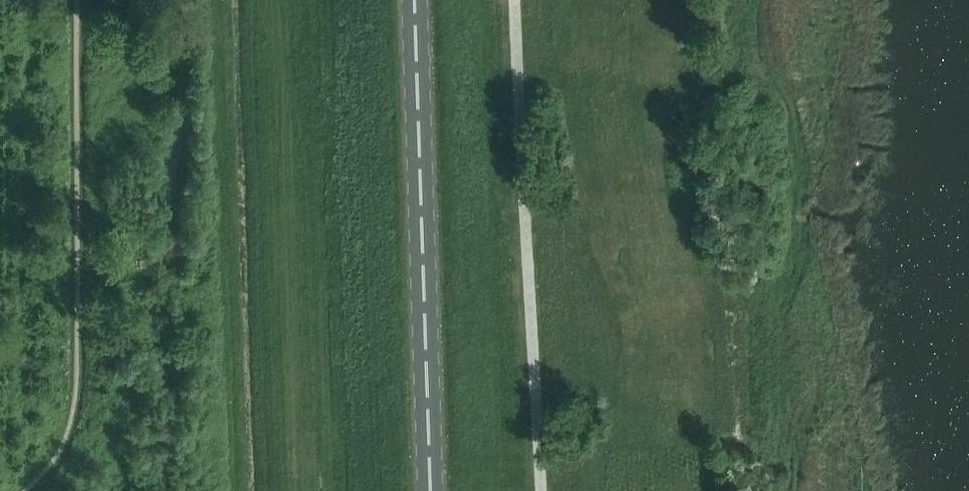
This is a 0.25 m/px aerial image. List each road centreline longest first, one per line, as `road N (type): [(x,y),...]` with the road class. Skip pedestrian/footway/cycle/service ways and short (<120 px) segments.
road 1 (primary): [(430,490),(414,0)]

